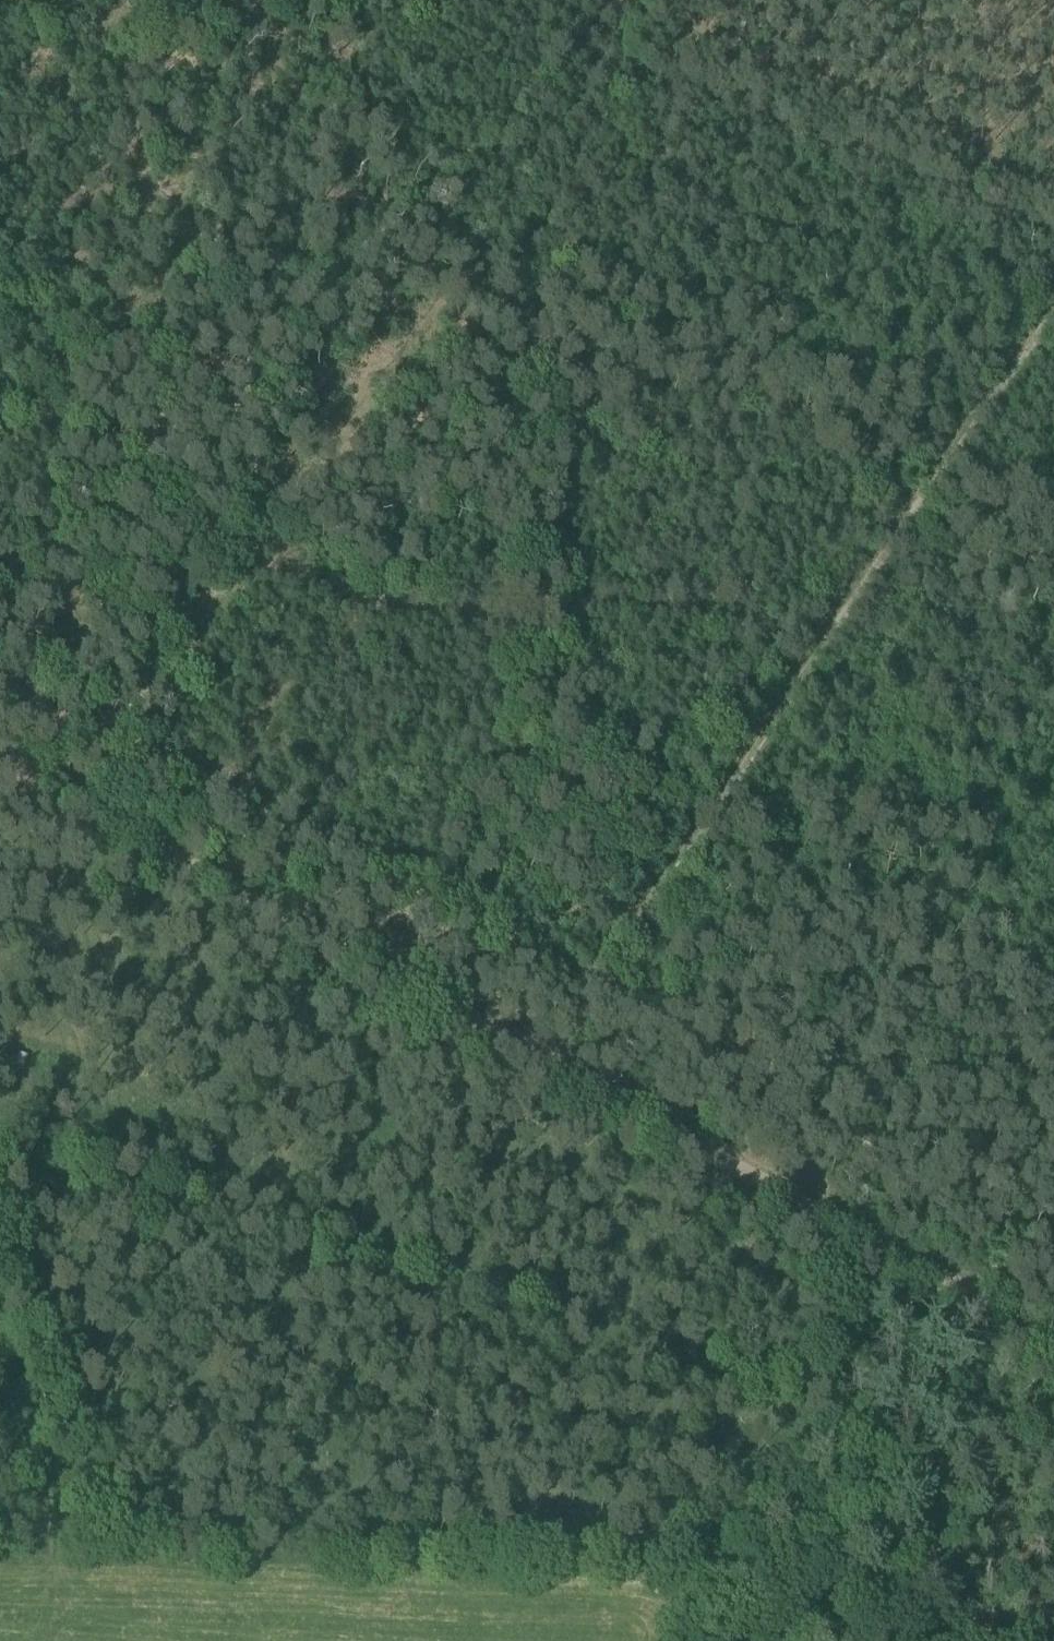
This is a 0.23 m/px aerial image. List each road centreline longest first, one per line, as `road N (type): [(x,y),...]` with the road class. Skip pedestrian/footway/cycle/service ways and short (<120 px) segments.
road 1 (track): [(0,764),(530,1055)]
road 2 (track): [(530,1055),(1053,1343)]

